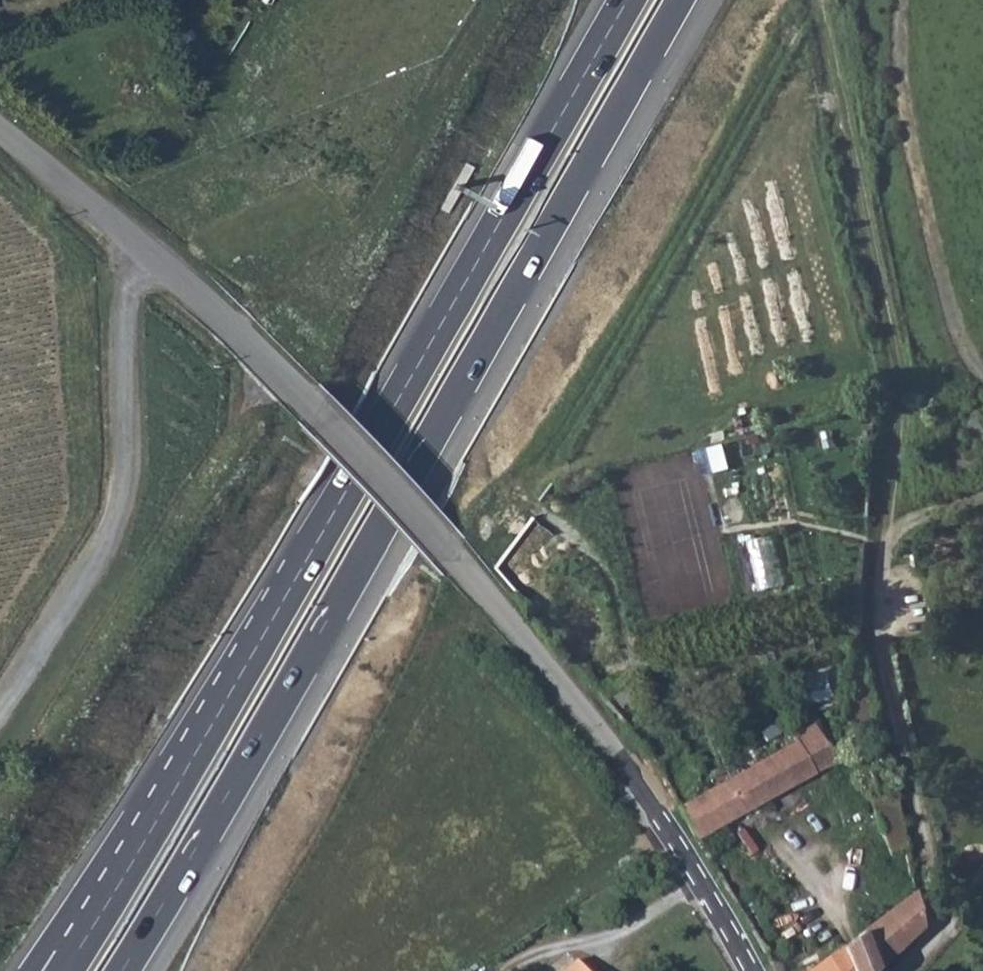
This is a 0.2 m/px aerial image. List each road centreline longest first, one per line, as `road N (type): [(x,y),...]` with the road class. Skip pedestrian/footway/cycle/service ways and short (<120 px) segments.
road 1 (unclassified): [(0,132),(196,296),(465,571),(632,778),(754,970)]
road 2 (trunk): [(122,970),(681,0)]
road 3 (trunk): [(627,0),(86,941)]
road 4 (track): [(936,934),(884,657),(879,546)]
road 5 (track): [(896,0),(904,145),(962,351)]

